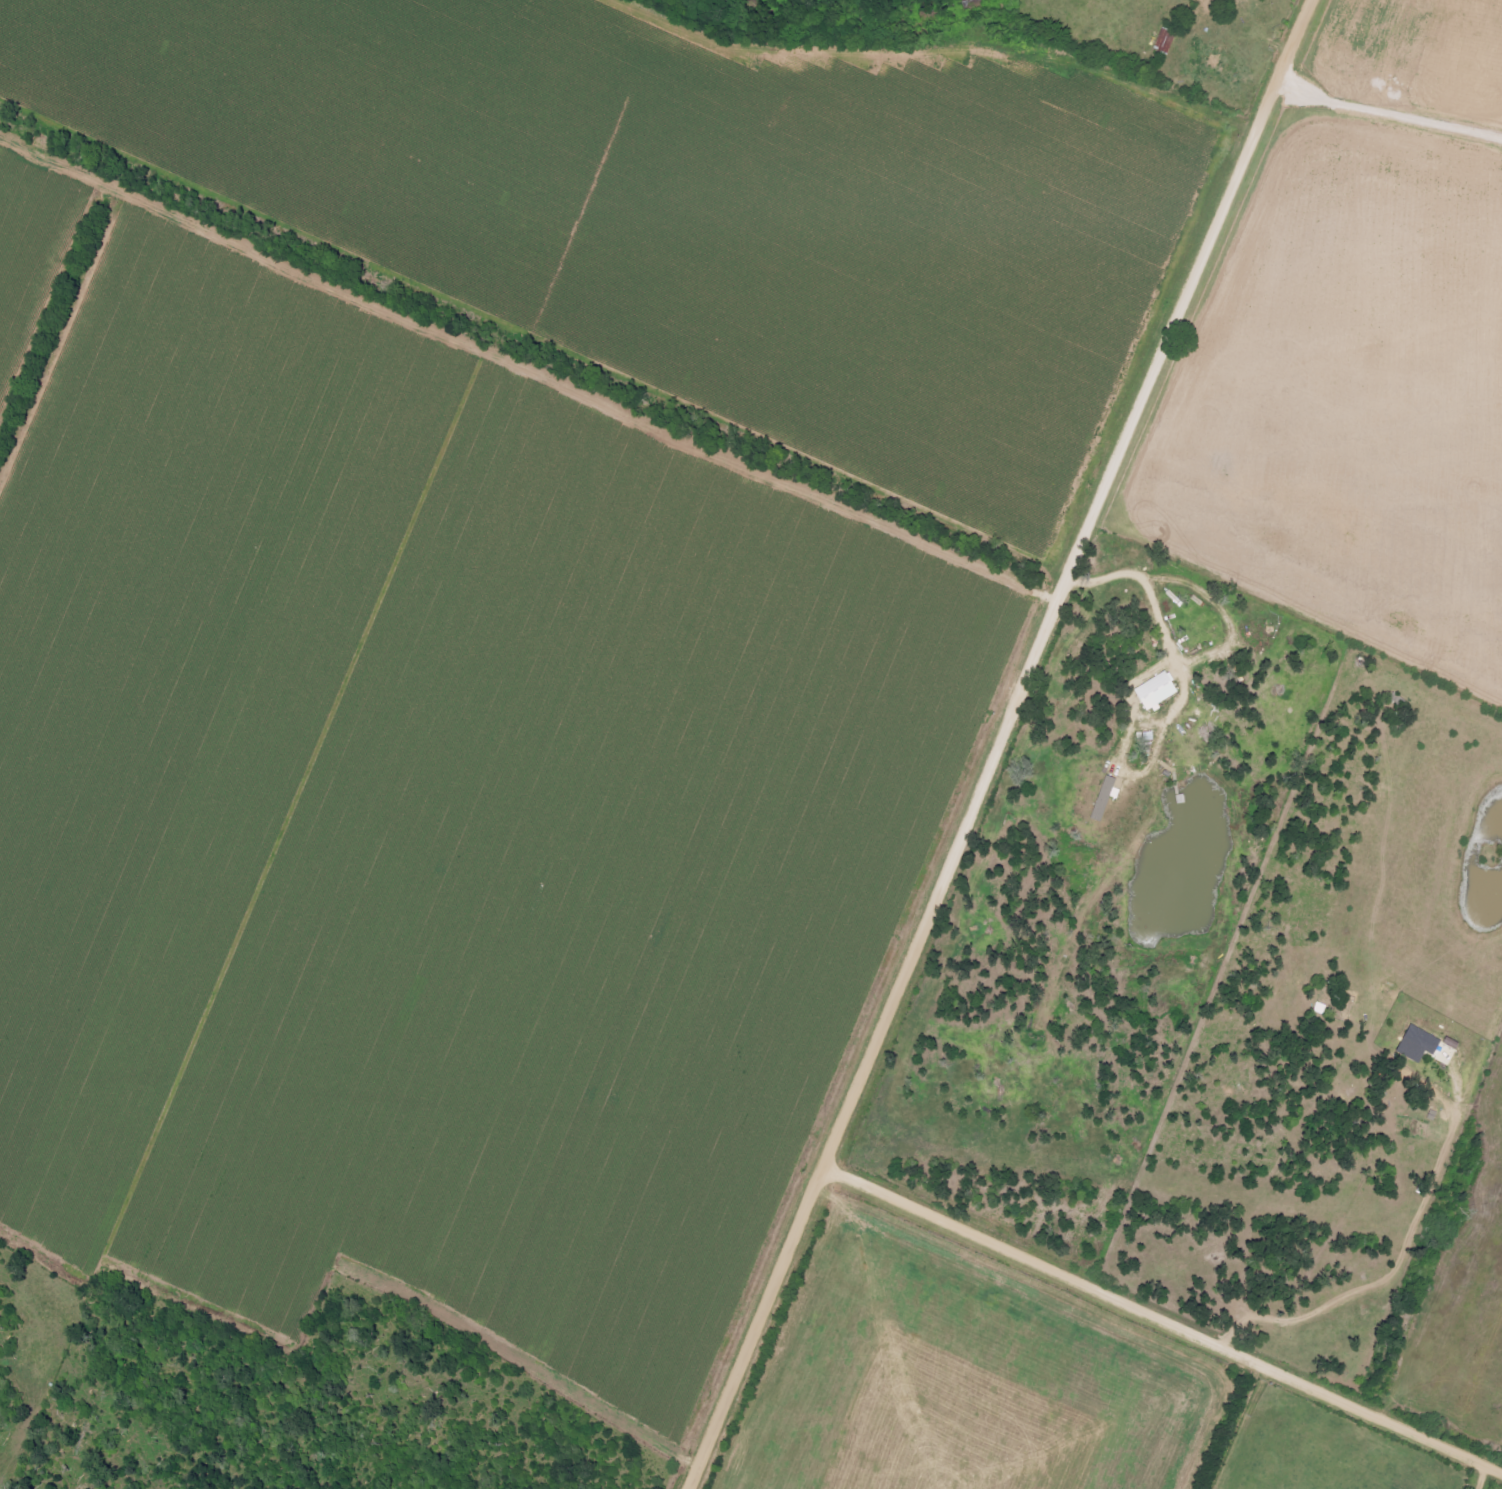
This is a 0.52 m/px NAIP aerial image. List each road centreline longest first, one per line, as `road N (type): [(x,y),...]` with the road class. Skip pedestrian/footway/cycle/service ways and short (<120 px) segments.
road 1 (residential): [(694,1488),(904,966),(1311,0)]
road 2 (residential): [(1501,1473),(826,1168)]

